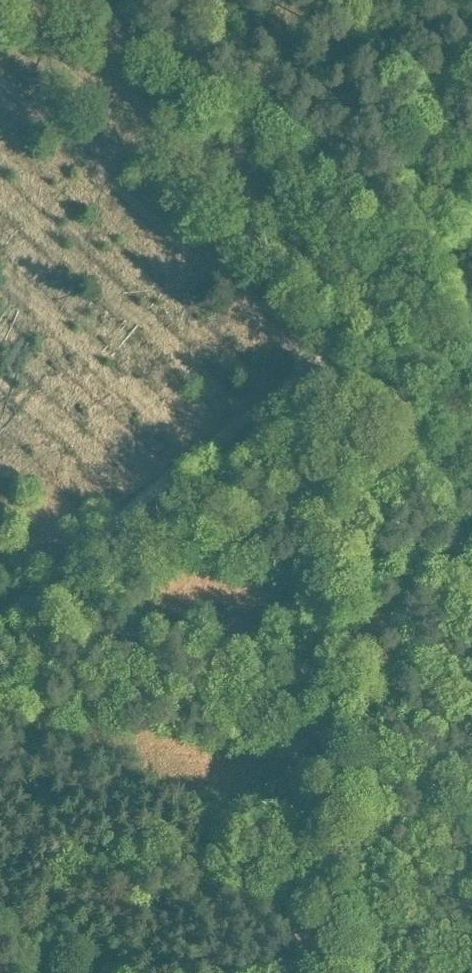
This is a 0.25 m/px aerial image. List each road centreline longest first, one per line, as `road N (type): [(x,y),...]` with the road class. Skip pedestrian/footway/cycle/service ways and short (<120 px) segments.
road 1 (track): [(471,512),(0,84)]
road 2 (track): [(316,372),(303,428),(292,972)]
road 3 (track): [(0,625),(316,372)]
road 4 (track): [(316,372),(471,179)]

